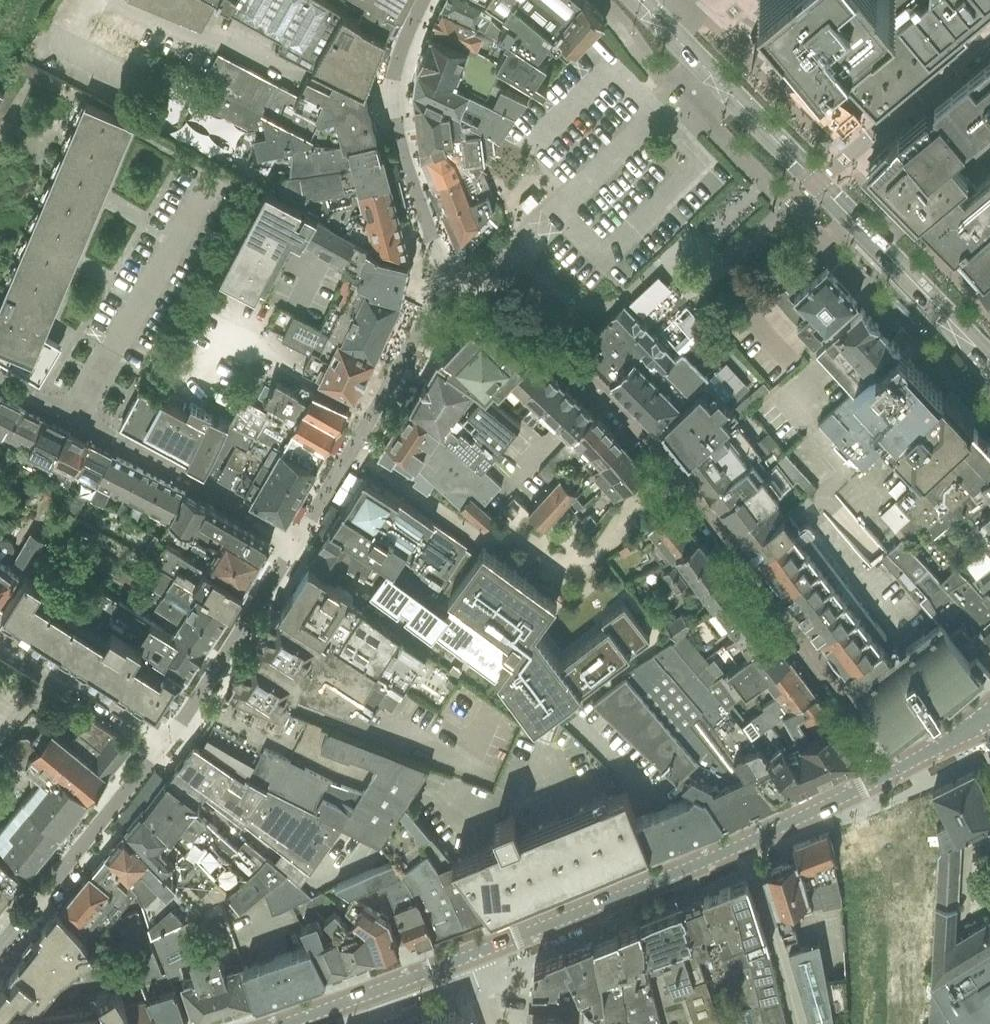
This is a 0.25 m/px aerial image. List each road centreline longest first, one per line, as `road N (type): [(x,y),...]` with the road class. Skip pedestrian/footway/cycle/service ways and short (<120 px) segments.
road 1 (residential): [(893,772),(742,561),(631,424),(542,336),(481,289),(448,280)]
road 2 (tertiary): [(633,0),(989,378)]
road 3 (tertiary): [(470,956),(746,844),(893,772)]
road 4 (residential): [(448,280),(298,541)]
road 5 (residential): [(423,0),(394,91),(417,204),(448,280)]
road 6 (residential): [(166,745),(0,951)]
road 7 (residential): [(69,416),(298,541)]
road 8 (residential): [(298,541),(166,745)]
road 9 (unclassified): [(0,637),(166,745)]
road 10 (tertiary): [(286,1023),(470,956)]

